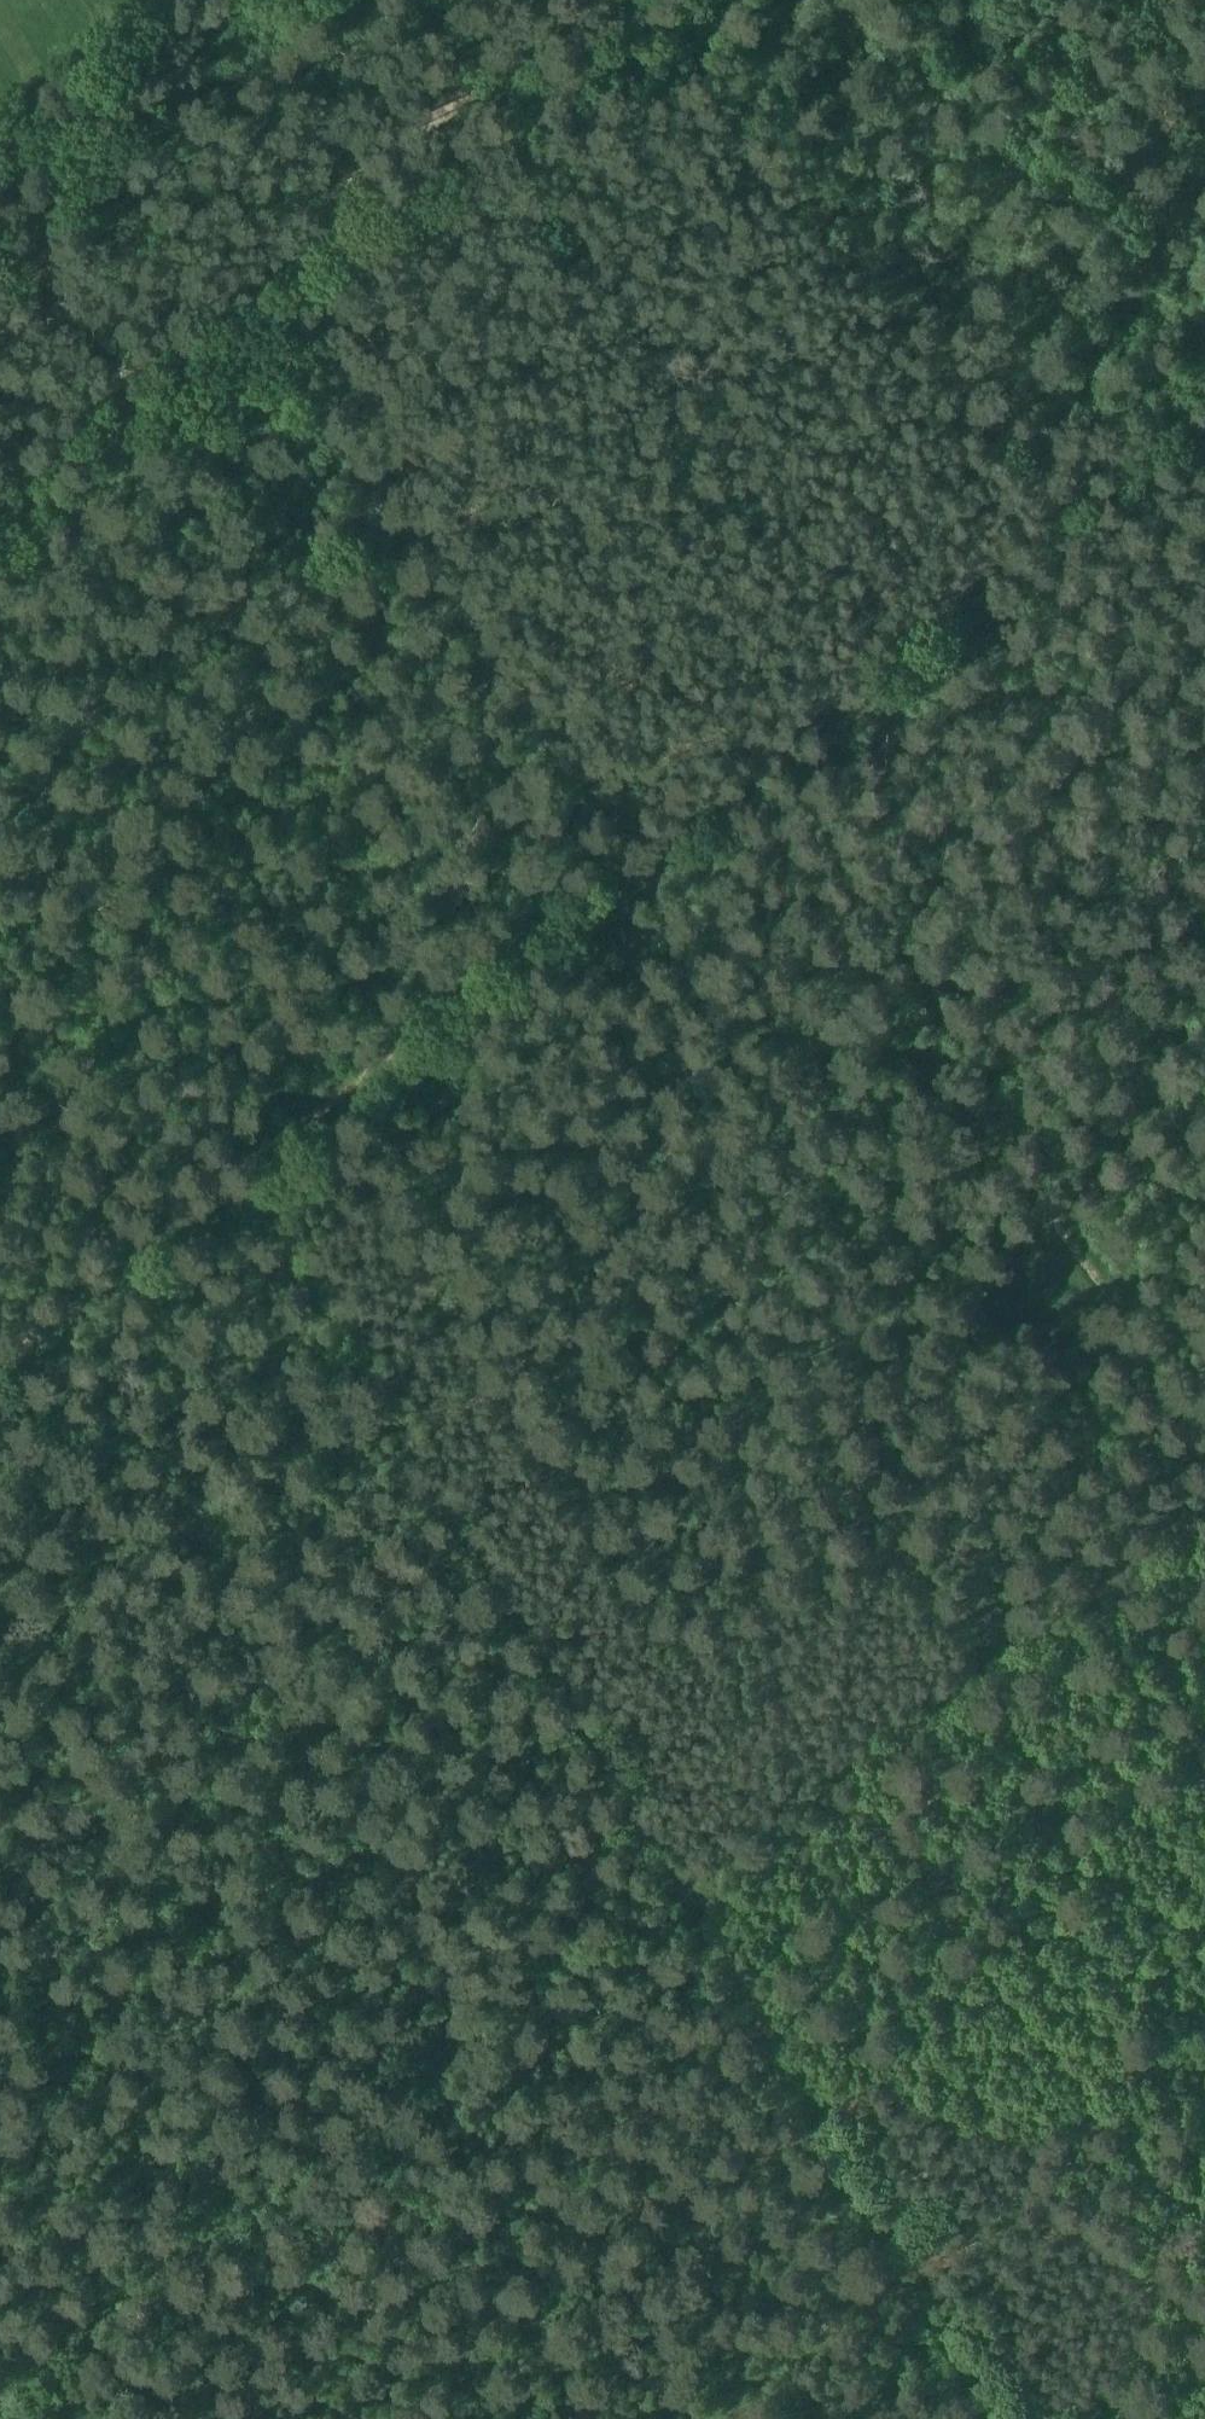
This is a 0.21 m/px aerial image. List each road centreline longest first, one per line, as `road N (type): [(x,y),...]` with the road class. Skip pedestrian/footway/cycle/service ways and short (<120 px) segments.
road 1 (track): [(1204,402),(227,1173),(0,1366)]
road 2 (track): [(0,2378),(672,1883)]
road 3 (track): [(0,466),(341,186),(600,0)]
road 4 (track): [(1204,1506),(672,1883)]

